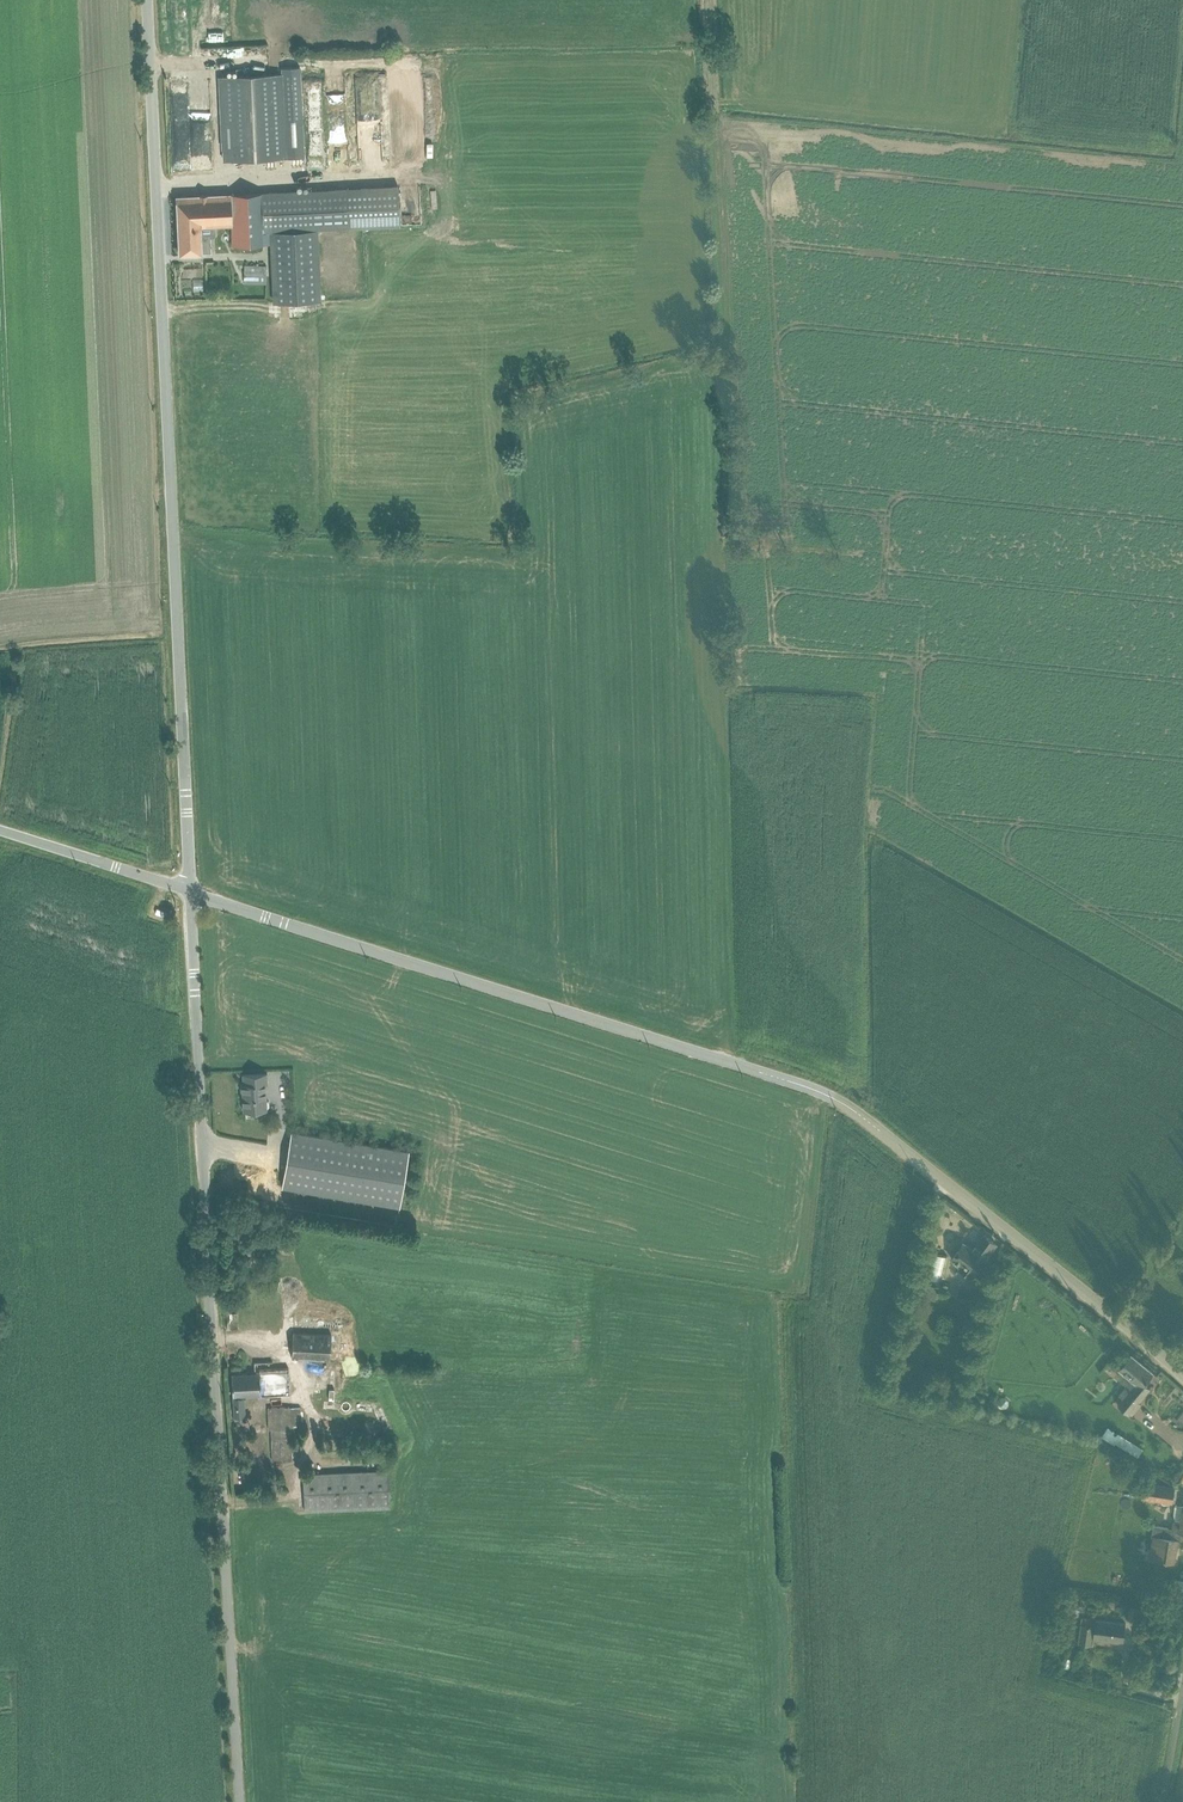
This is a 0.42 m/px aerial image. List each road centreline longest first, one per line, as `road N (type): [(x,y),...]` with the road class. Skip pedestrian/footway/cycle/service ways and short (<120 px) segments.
road 1 (unclassified): [(190,892),(829,1095),(965,1194),(1182,1377)]
road 2 (track): [(710,0),(733,532),(1182,583)]
road 3 (unclassified): [(240,1801),(190,892)]
road 4 (unclassified): [(190,892),(147,0)]
road 5 (unclassified): [(190,892),(0,831)]

